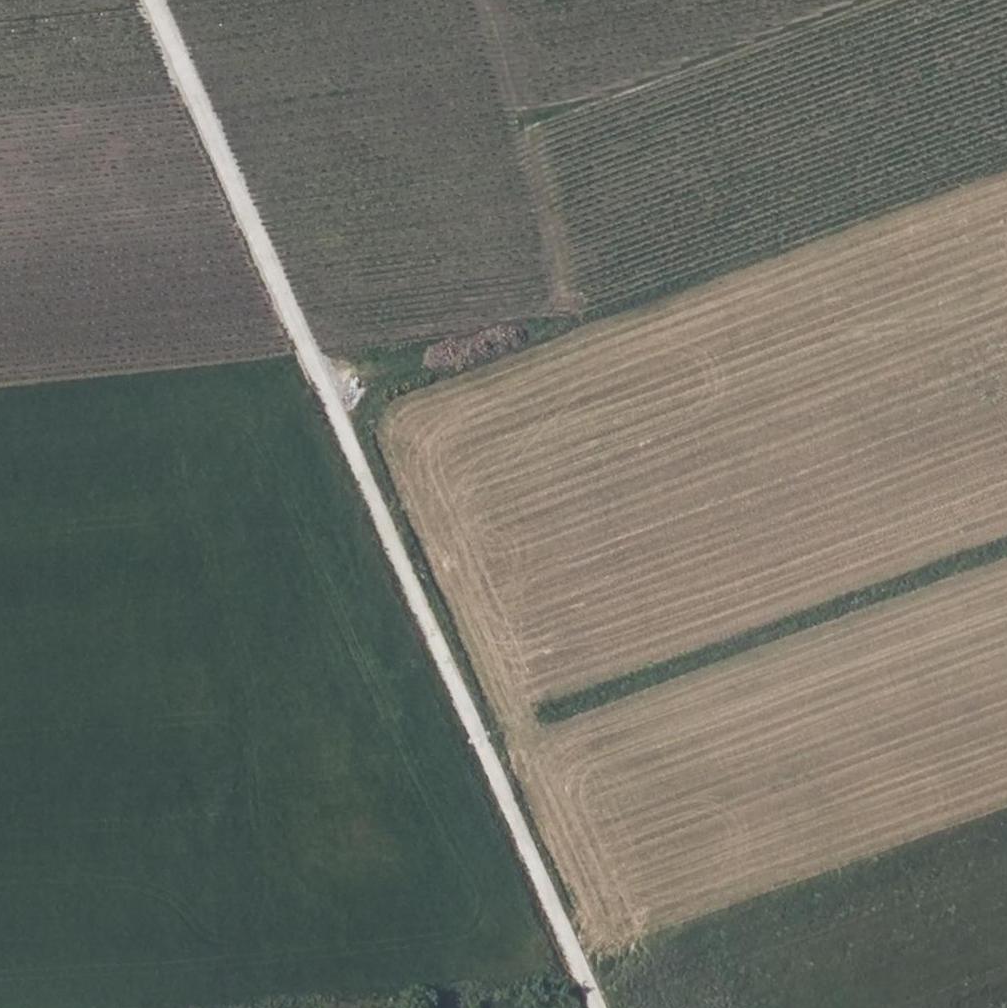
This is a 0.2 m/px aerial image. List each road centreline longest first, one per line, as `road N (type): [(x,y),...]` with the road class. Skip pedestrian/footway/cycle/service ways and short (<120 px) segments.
road 1 (track): [(596,1007),(153,0)]
road 2 (track): [(869,0),(519,127)]
road 3 (track): [(558,319),(519,127),(482,0)]

